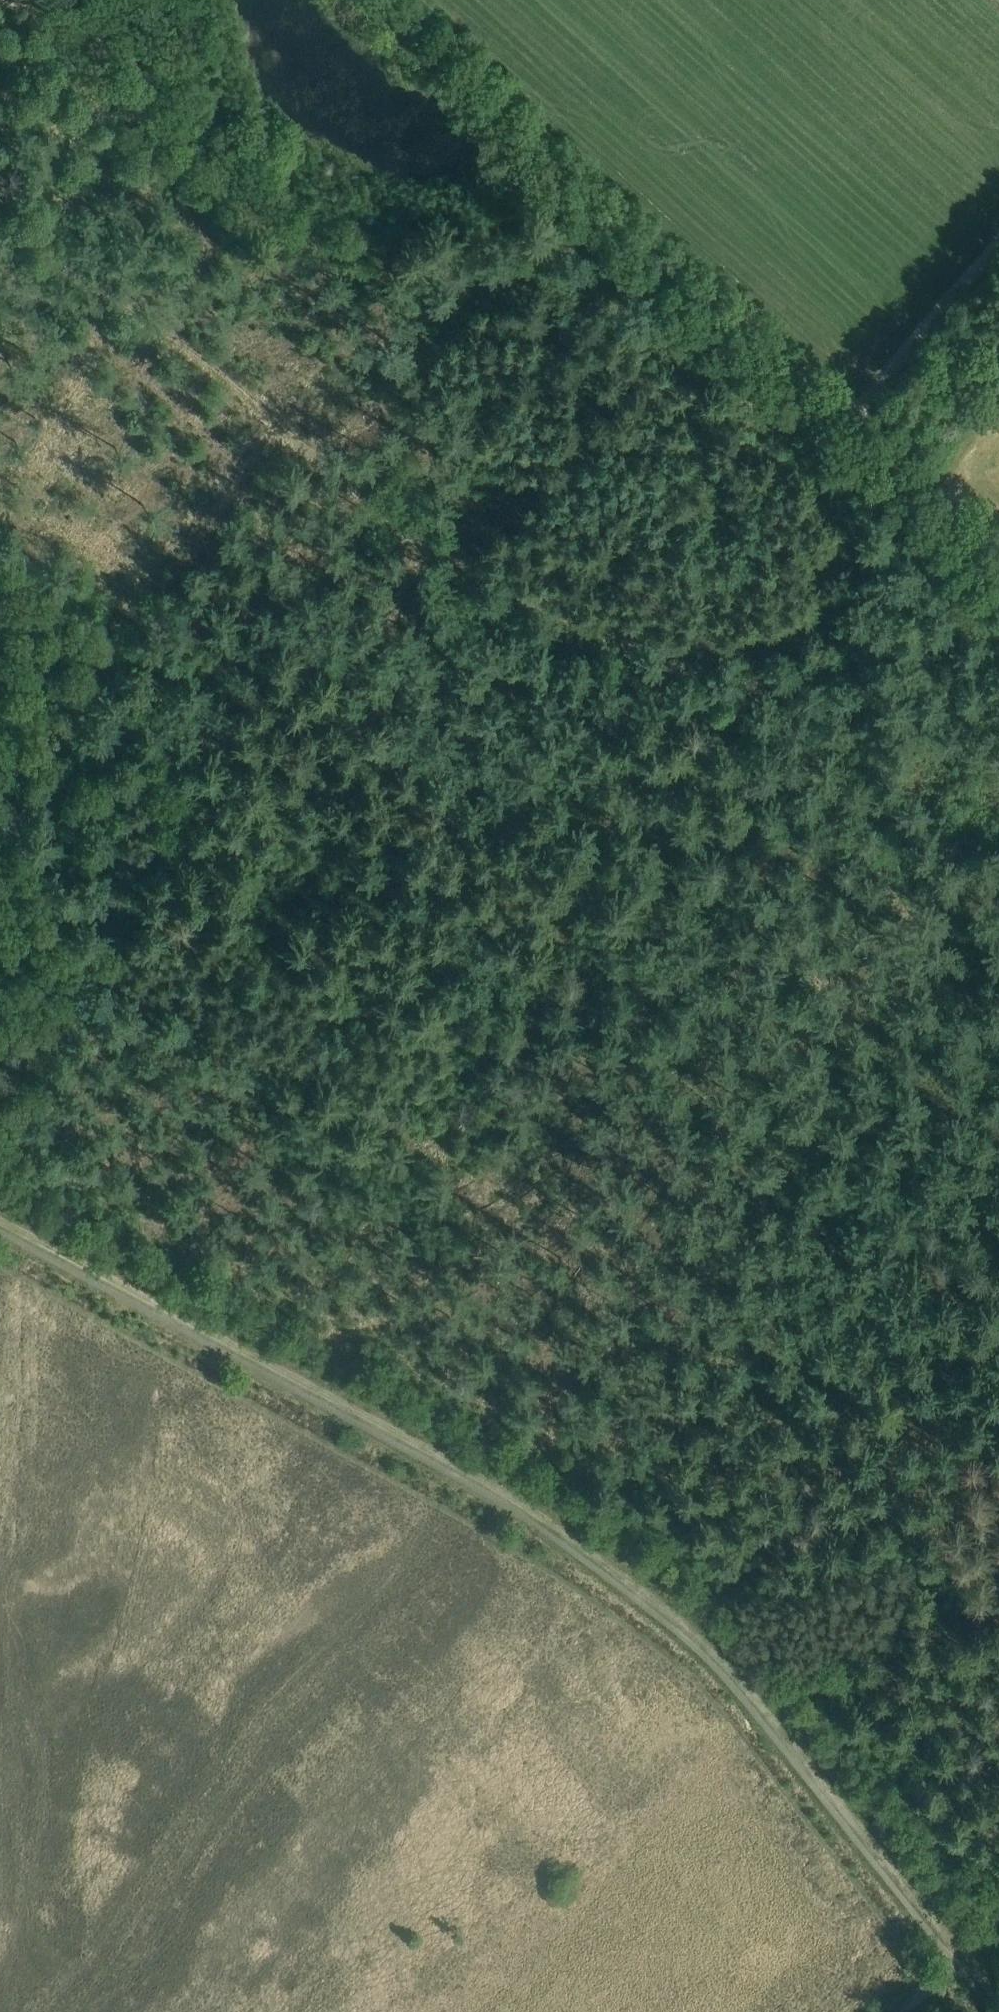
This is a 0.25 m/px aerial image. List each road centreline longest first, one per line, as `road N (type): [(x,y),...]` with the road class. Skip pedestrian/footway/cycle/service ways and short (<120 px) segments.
road 1 (track): [(963,1964),(725,1665),(663,1607),(536,1514),(396,1433),(0,1224)]
road 2 (unclassified): [(998,552),(378,0)]
road 3 (track): [(850,420),(998,244)]

